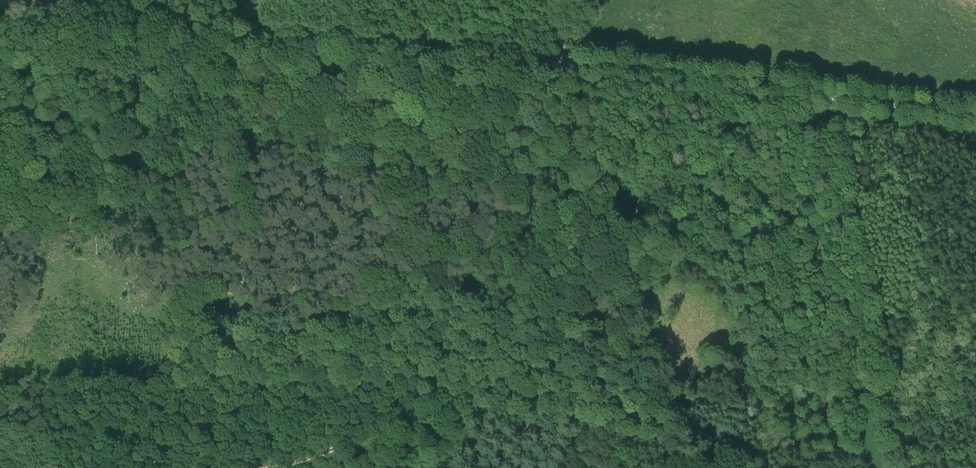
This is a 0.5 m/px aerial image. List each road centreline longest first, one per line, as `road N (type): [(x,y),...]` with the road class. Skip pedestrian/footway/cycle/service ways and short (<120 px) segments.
road 1 (unclassified): [(0,5),(264,28),(975,117)]
road 2 (track): [(571,65),(596,179),(545,300),(508,337),(405,407),(354,436),(249,467)]
road 3 (track): [(285,32),(150,467)]

